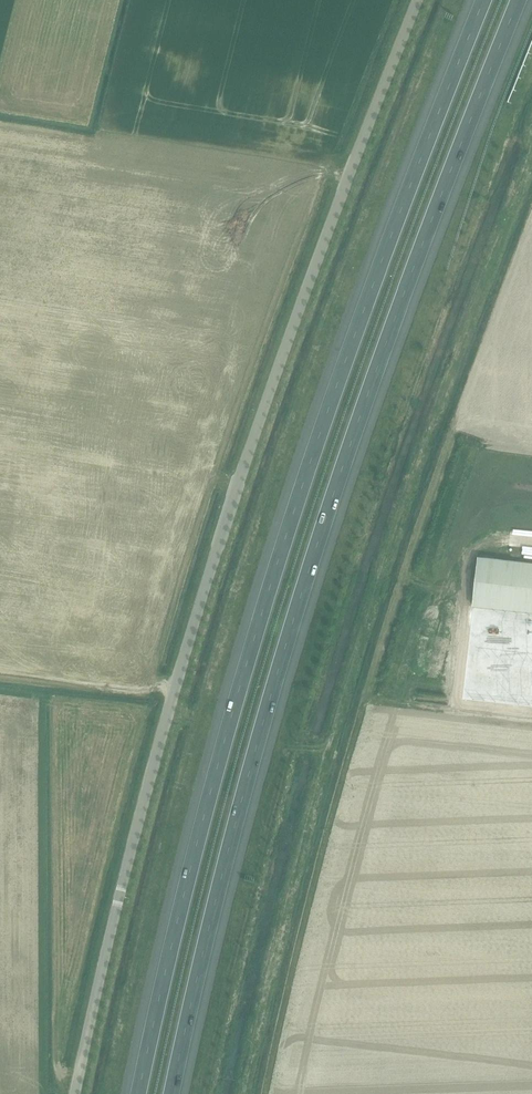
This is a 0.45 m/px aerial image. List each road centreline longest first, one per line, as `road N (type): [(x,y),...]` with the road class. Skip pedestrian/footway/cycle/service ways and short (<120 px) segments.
road 1 (motorway): [(171,1093),(306,579),(410,278),(519,0)]
road 2 (motorway): [(484,0),(380,265),(276,565),(213,777),(139,1093)]
road 3 (unclassified): [(74,1093),(176,678),(245,460),(417,0)]

